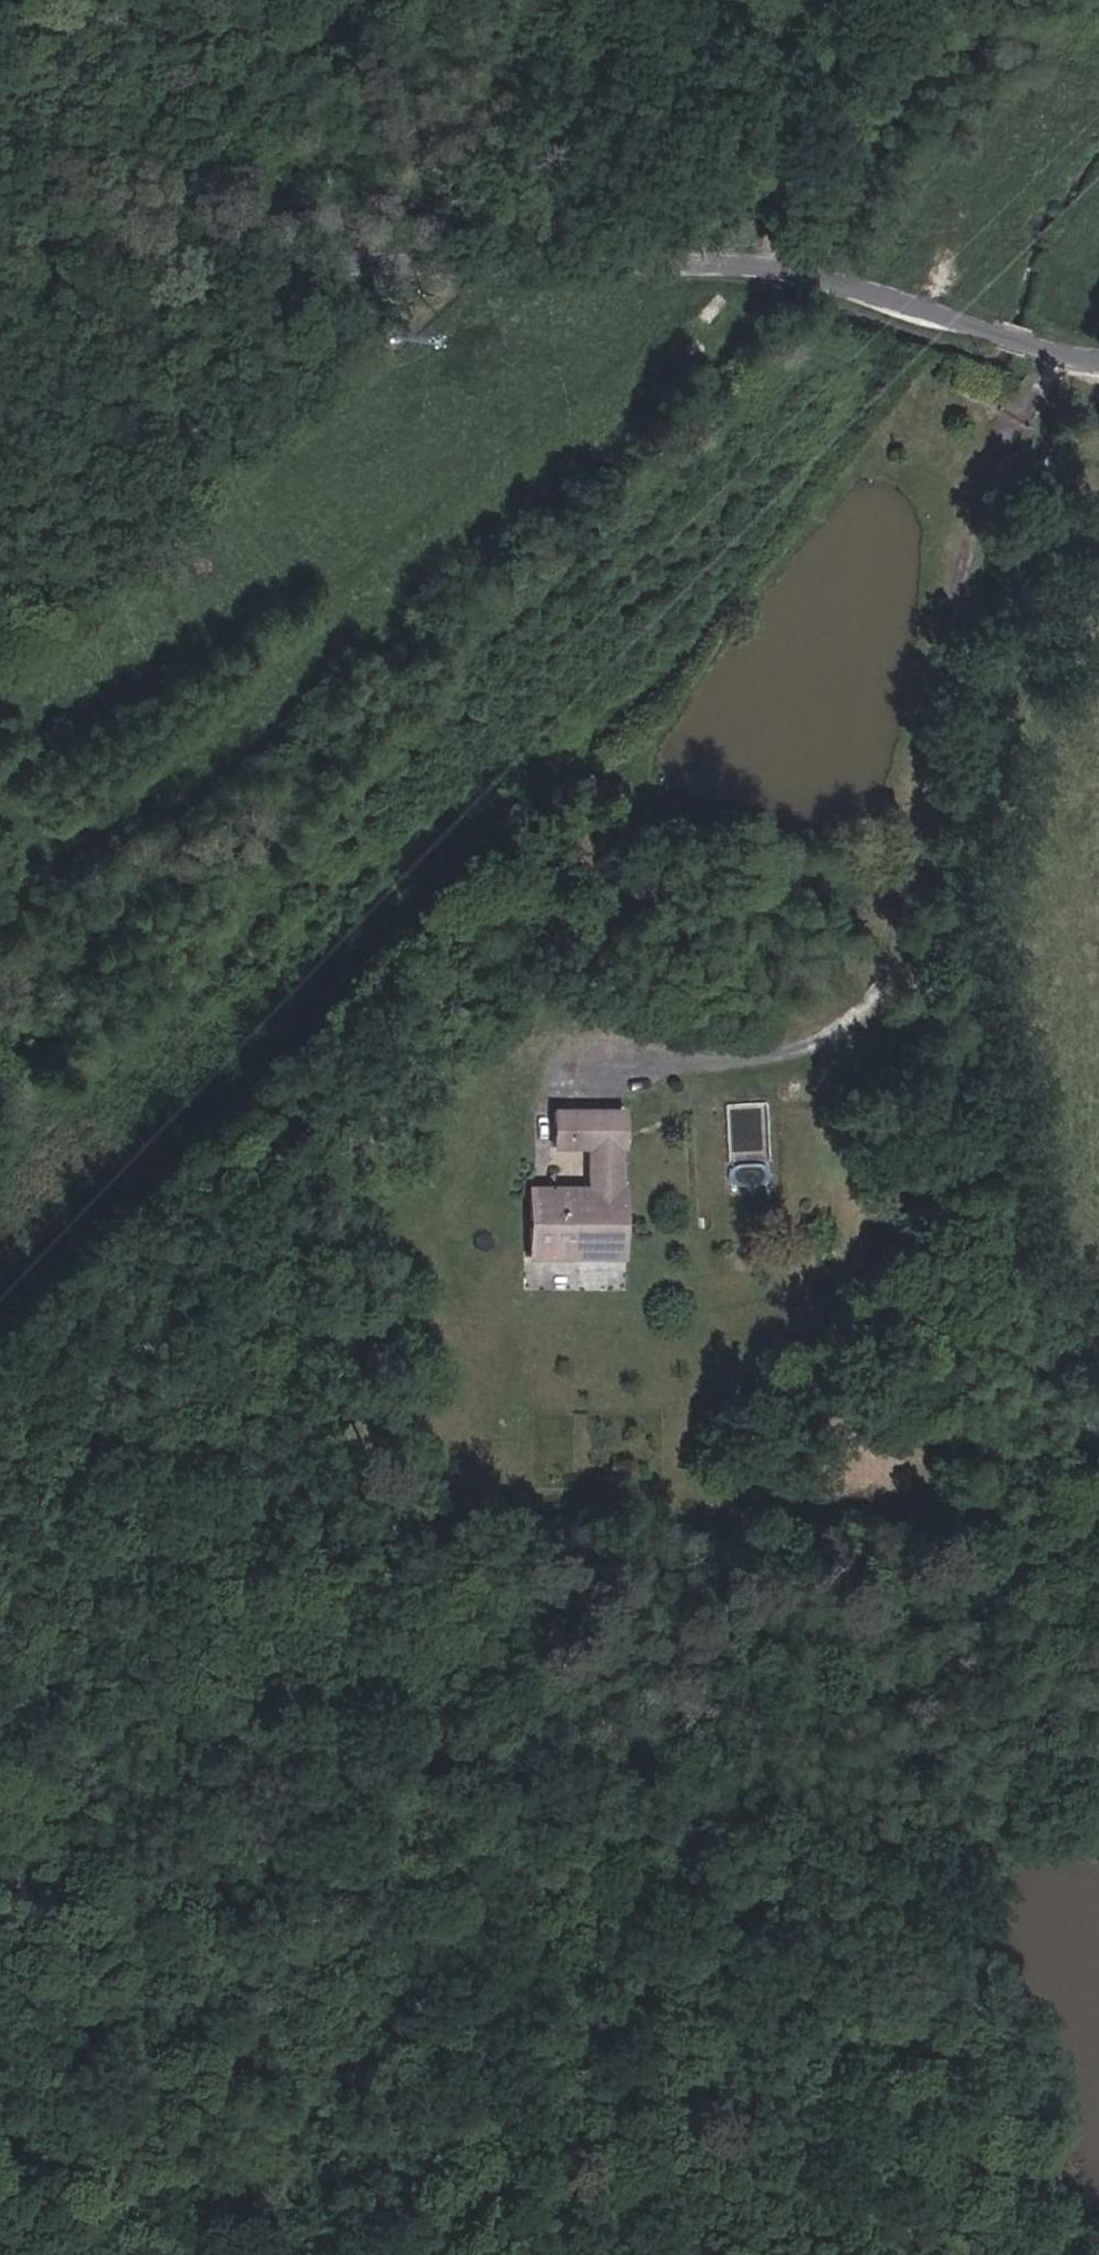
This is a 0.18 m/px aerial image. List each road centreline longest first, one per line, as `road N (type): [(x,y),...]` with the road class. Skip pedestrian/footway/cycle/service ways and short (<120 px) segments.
road 1 (unclassified): [(0,164),(163,162),(565,251),(792,268),(1060,361),(1098,364)]
road 2 (track): [(746,265),(773,237),(782,174),(839,0)]

